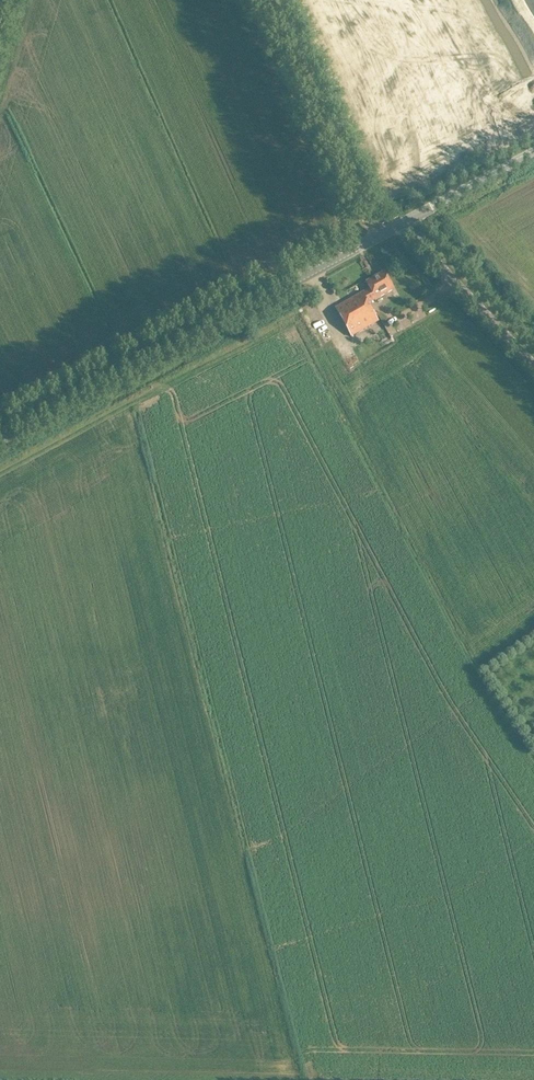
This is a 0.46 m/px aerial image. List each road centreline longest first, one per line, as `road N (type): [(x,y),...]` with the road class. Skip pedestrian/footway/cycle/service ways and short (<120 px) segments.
road 1 (tertiary): [(0,437),(403,225)]
road 2 (track): [(269,0),(377,239)]
road 3 (unclassified): [(533,364),(403,225)]
road 4 (tertiary): [(403,225),(533,154)]

